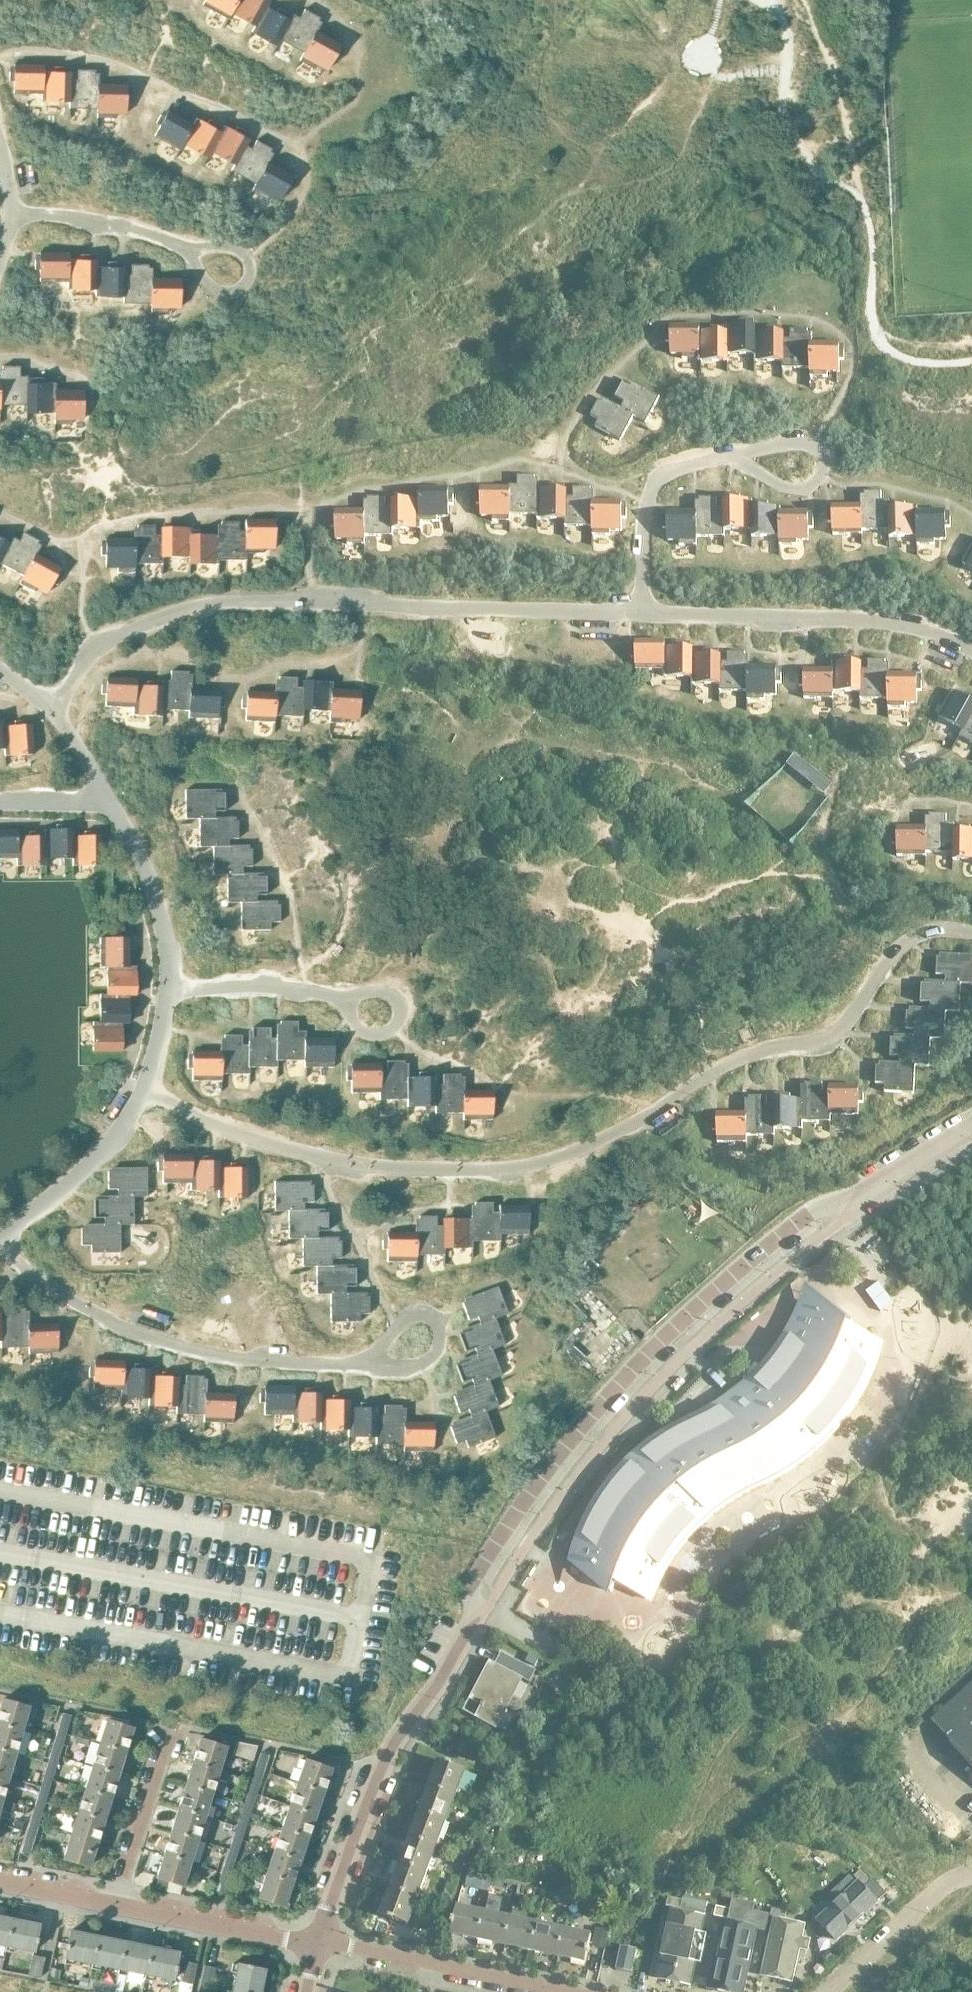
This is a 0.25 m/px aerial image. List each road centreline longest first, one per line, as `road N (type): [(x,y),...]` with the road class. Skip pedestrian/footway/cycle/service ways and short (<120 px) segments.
road 1 (residential): [(318,1944),(377,1765),(469,1614),(468,1584),(548,1469),(625,1377),(710,1295),(801,1218),(847,1212)]
road 2 (residential): [(318,1944),(546,1991)]
road 3 (residential): [(318,1944),(115,1904)]
road 4 (unclassified): [(831,1991),(947,1885),(971,1876)]
road 5 (residential): [(115,1904),(165,1737)]
road 6 (unclassified): [(847,1212),(971,1139)]

